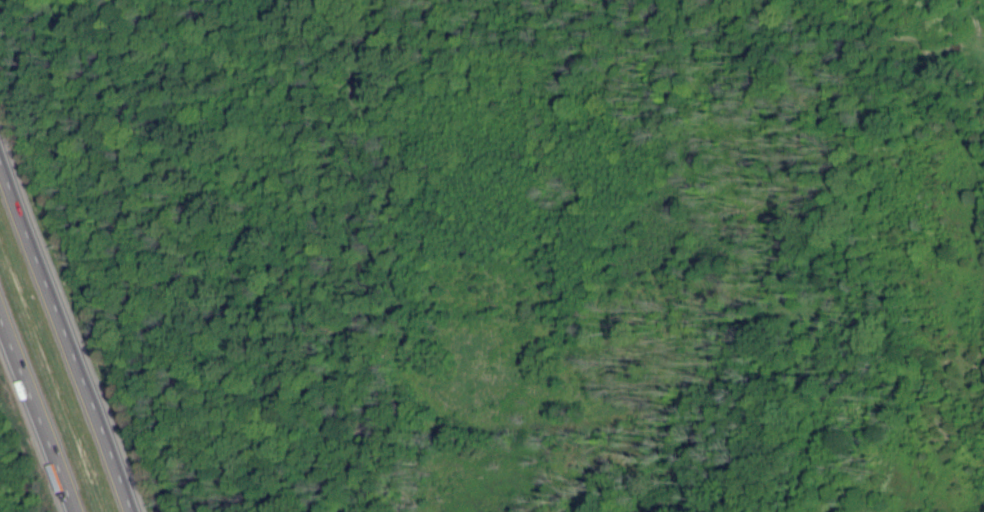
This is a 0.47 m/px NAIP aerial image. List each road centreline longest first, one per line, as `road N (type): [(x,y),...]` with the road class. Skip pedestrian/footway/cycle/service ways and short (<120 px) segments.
road 1 (motorway): [(135,511),(0,153)]
road 2 (motorway): [(0,313),(75,511)]

